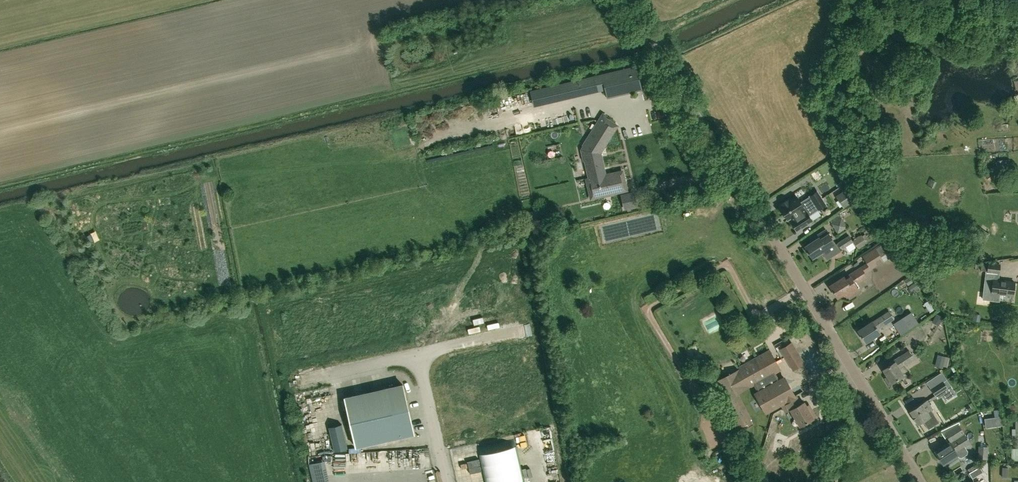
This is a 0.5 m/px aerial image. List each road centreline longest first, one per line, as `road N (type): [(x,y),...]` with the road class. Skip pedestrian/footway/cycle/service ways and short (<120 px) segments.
road 1 (residential): [(920,481),(749,201)]
road 2 (unclassified): [(749,201),(633,0)]
road 3 (unclassified): [(417,355),(445,481)]
road 4 (unclassified): [(296,382),(417,355)]

